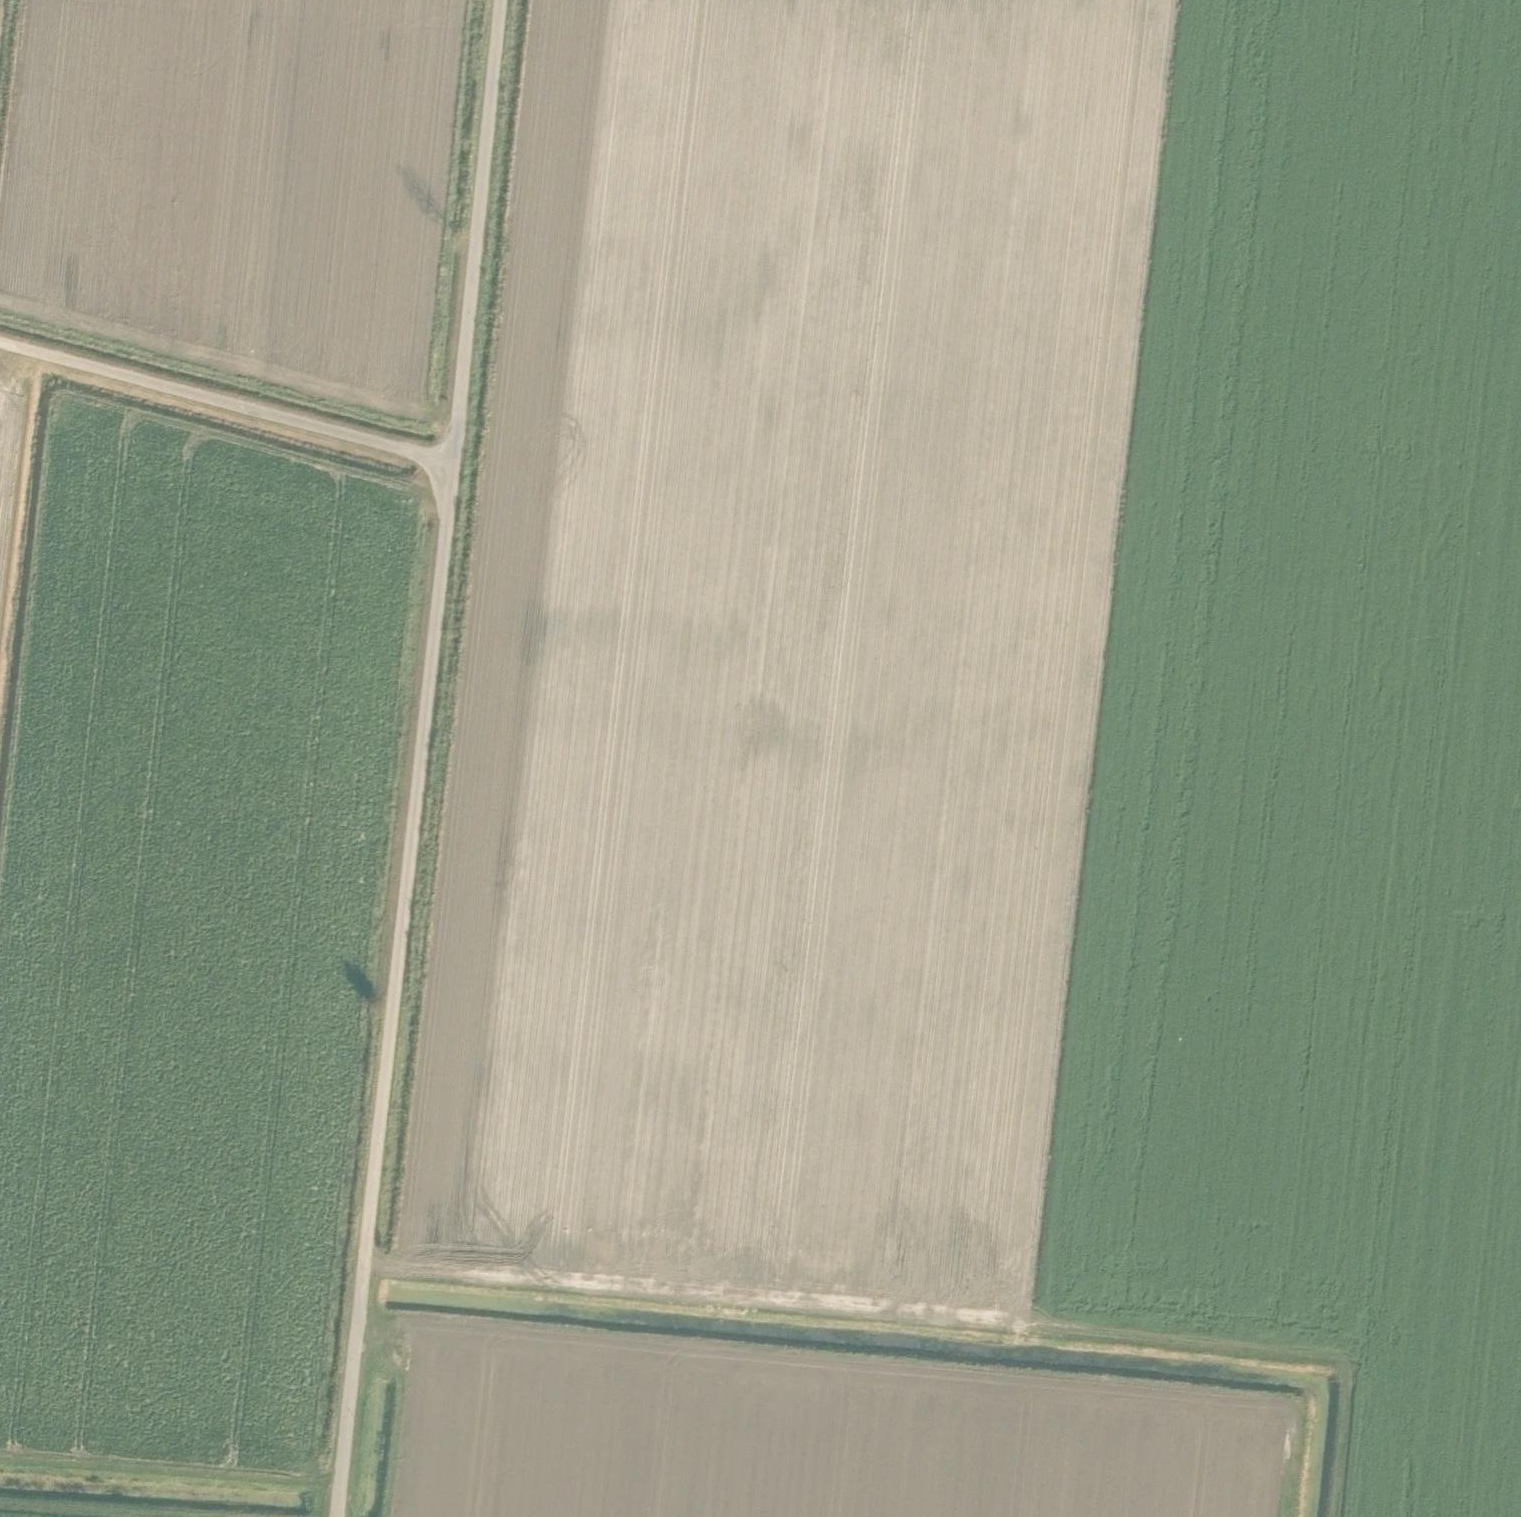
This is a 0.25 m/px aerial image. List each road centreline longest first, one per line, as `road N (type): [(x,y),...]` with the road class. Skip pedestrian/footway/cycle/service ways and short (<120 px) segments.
road 1 (unclassified): [(339,1516),(500,0)]

